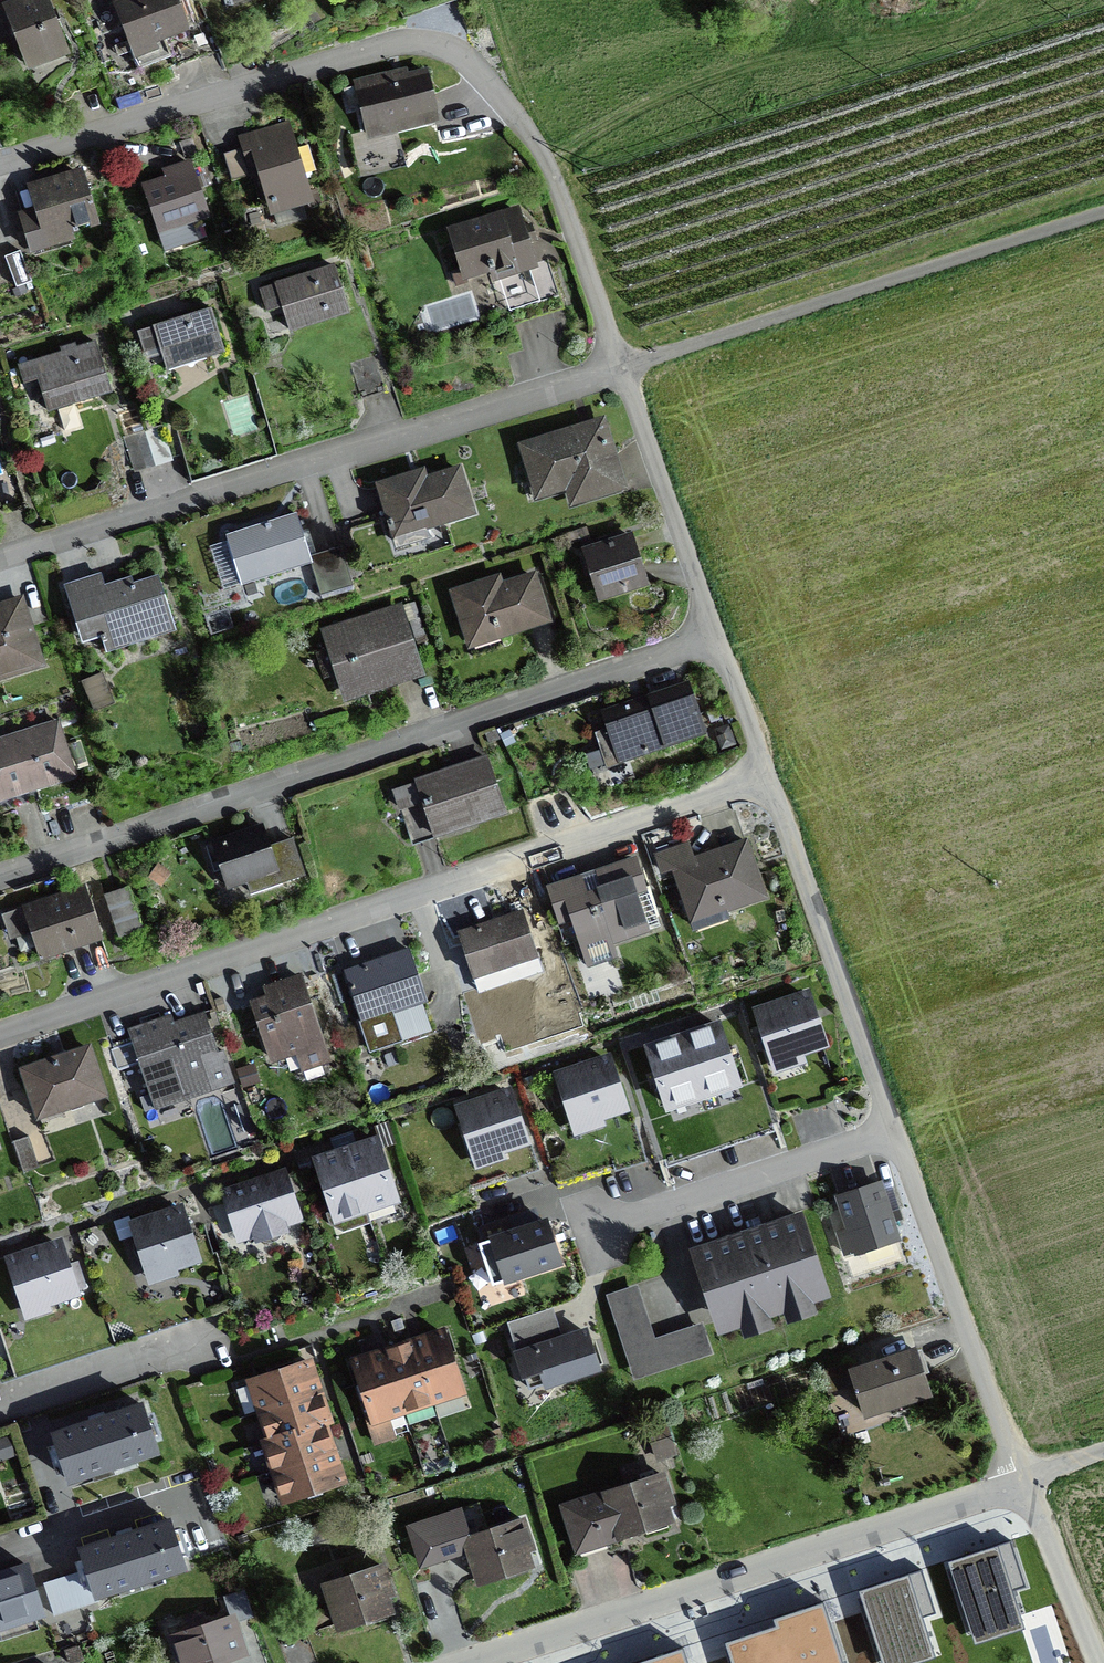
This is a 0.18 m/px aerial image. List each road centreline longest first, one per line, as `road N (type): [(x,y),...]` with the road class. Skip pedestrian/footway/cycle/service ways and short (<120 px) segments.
road 1 (residential): [(0,169),(387,50),(432,52),(484,83),(551,161),(619,369)]
road 2 (residential): [(0,1033),(770,778)]
road 3 (residential): [(0,877),(717,634)]
road 4 (residential): [(0,562),(619,369)]
road 5 (residential): [(469,1662),(1021,1481)]
road 6 (residential): [(619,369),(1103,211)]
road 7 (residential): [(770,778),(895,1130)]
road 8 (residential): [(895,1130),(1021,1481)]
road 9 (residential): [(585,1236),(895,1130)]
road 10 (residential): [(619,369),(717,634)]
road 11 (residential): [(0,1408),(216,1340)]
road 12 (residential): [(1021,1481),(1097,1662)]
road 13 (residential): [(0,1555),(150,1507)]
road 14 (residential): [(717,634),(770,778)]

